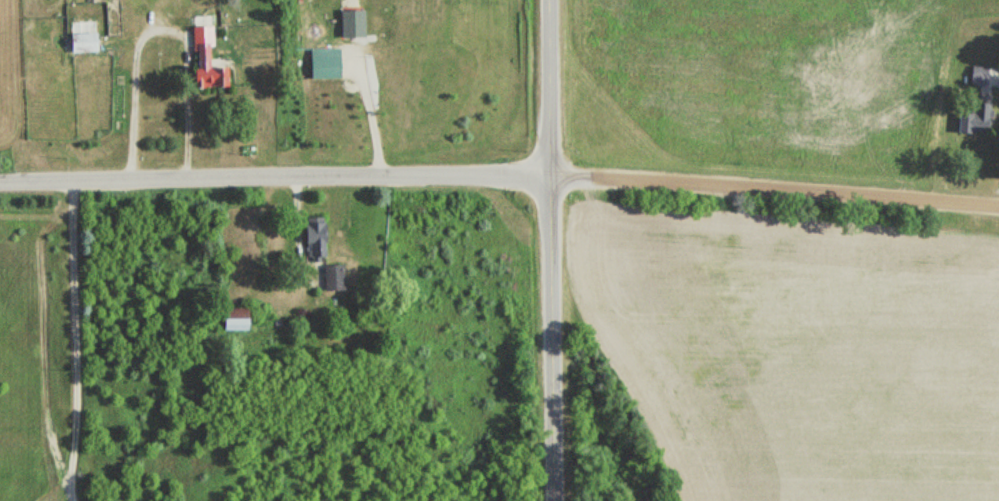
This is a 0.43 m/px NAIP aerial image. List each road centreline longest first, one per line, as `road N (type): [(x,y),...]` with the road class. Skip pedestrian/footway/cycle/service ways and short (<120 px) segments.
road 1 (residential): [(0,180),(551,179)]
road 2 (residential): [(551,179),(998,210)]
road 3 (residential): [(554,500),(551,179)]
road 4 (residential): [(551,179),(549,0)]

